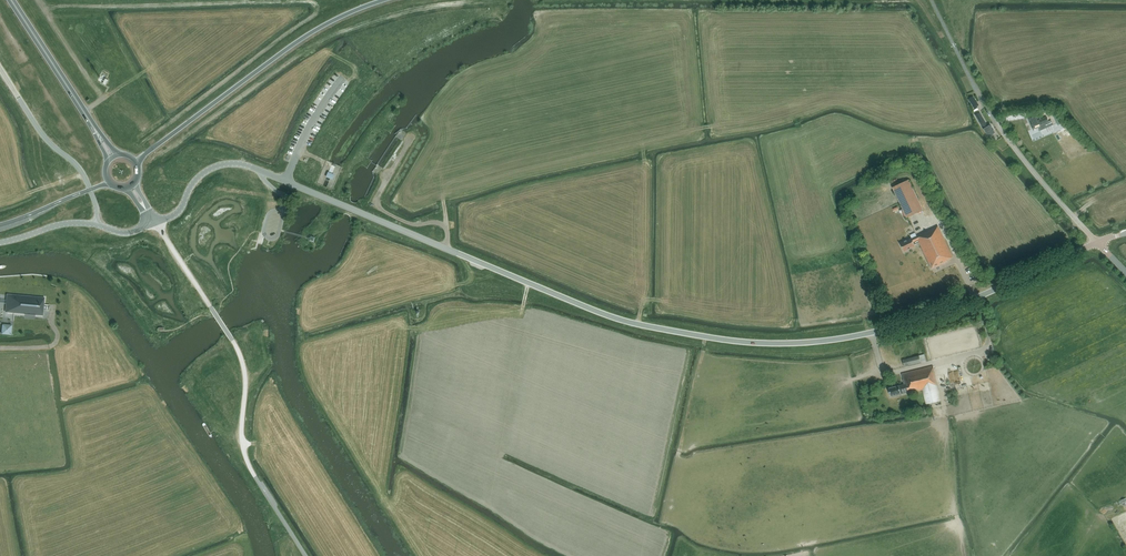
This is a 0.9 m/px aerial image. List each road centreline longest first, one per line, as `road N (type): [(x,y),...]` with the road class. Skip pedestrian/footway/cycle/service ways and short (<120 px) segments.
road 1 (unclassified): [(1097,242),(909,323),(774,343),(614,318),(239,164),(204,172),(177,213),(154,222)]
road 2 (trunk): [(137,163),(300,39),(385,0)]
road 3 (unclassified): [(305,555),(244,454),(245,377),(232,339)]
road 4 (unclassified): [(1097,242),(984,105)]
road 5 (unclassified): [(90,189),(0,68)]
road 6 (trunk): [(11,0),(92,125)]
road 7 (unclassified): [(154,222),(232,339)]

